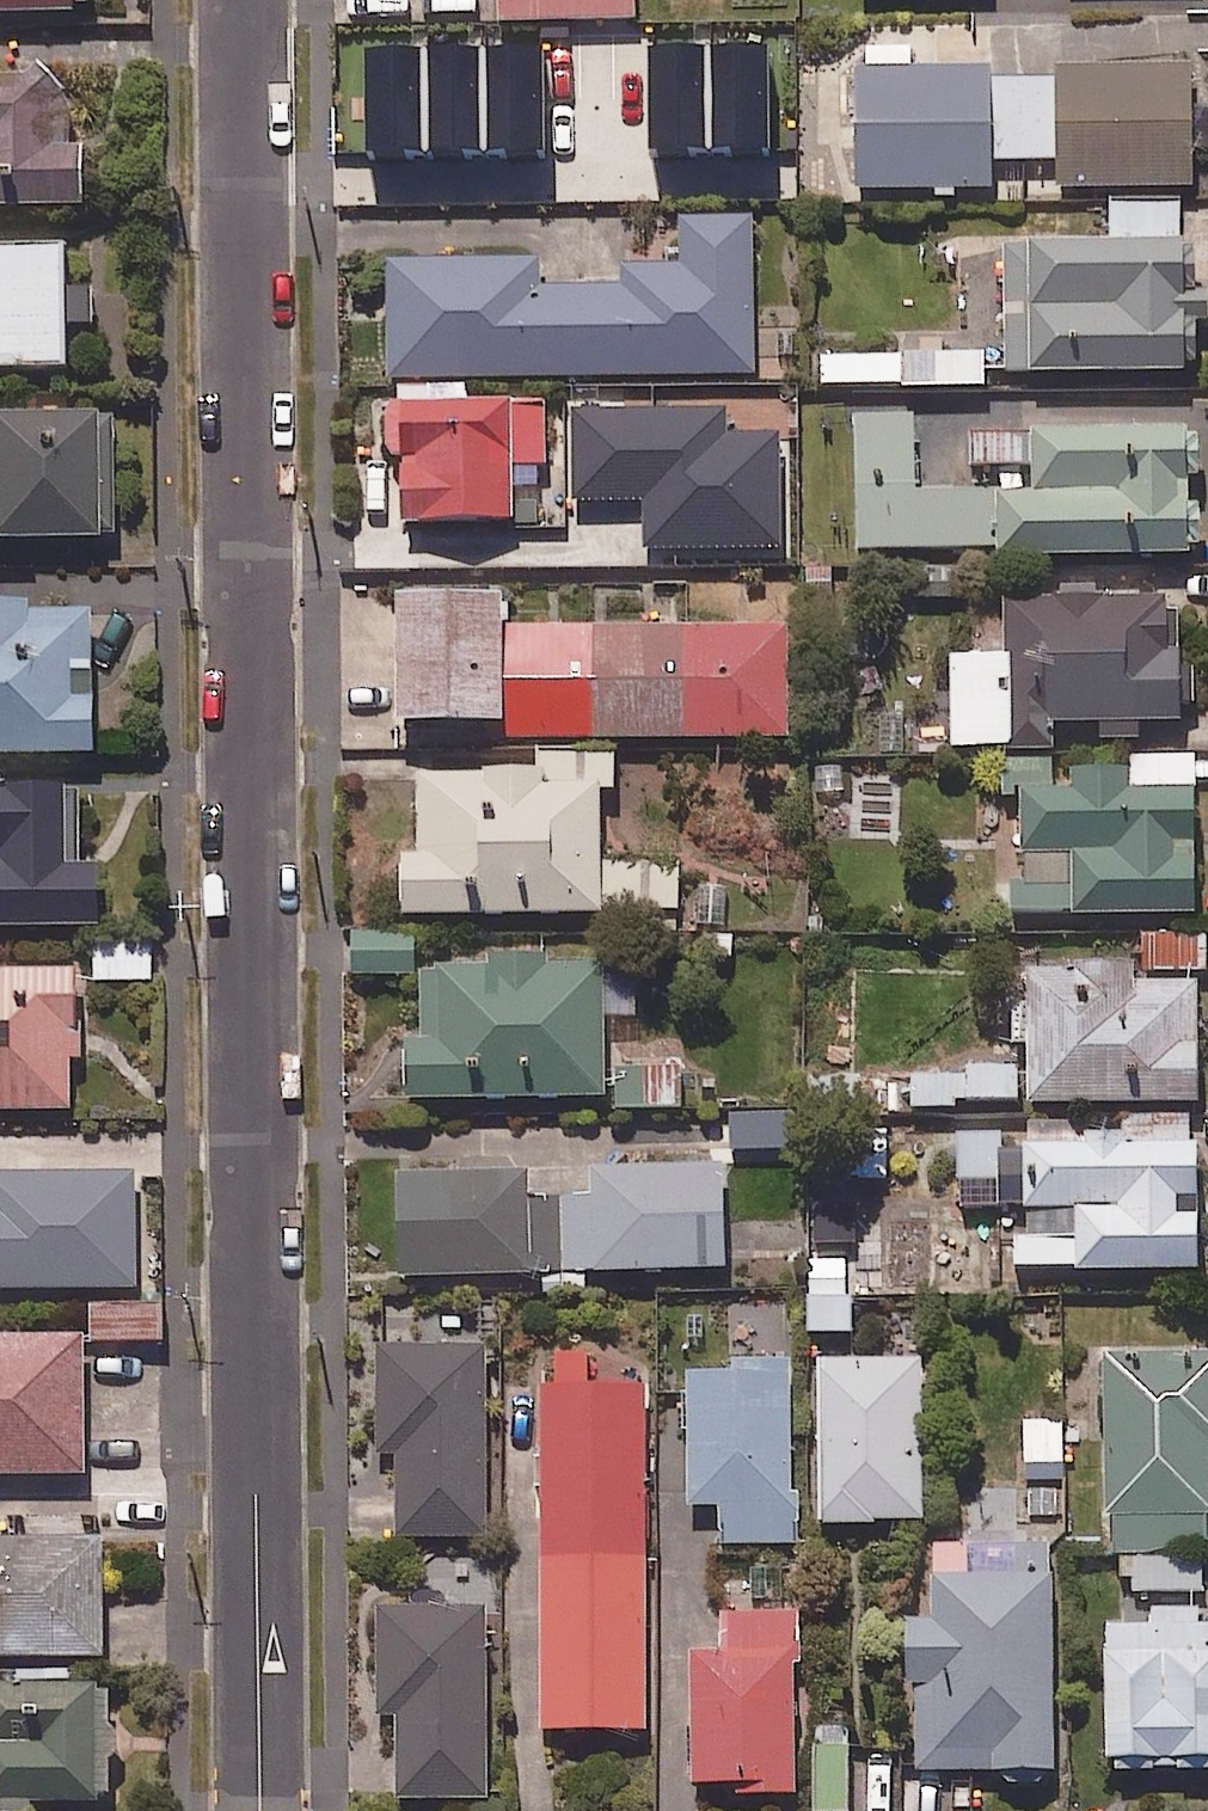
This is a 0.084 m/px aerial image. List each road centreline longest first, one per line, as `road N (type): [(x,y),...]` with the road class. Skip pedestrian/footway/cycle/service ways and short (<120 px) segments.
road 1 (residential): [(242,0),(259,1810)]

